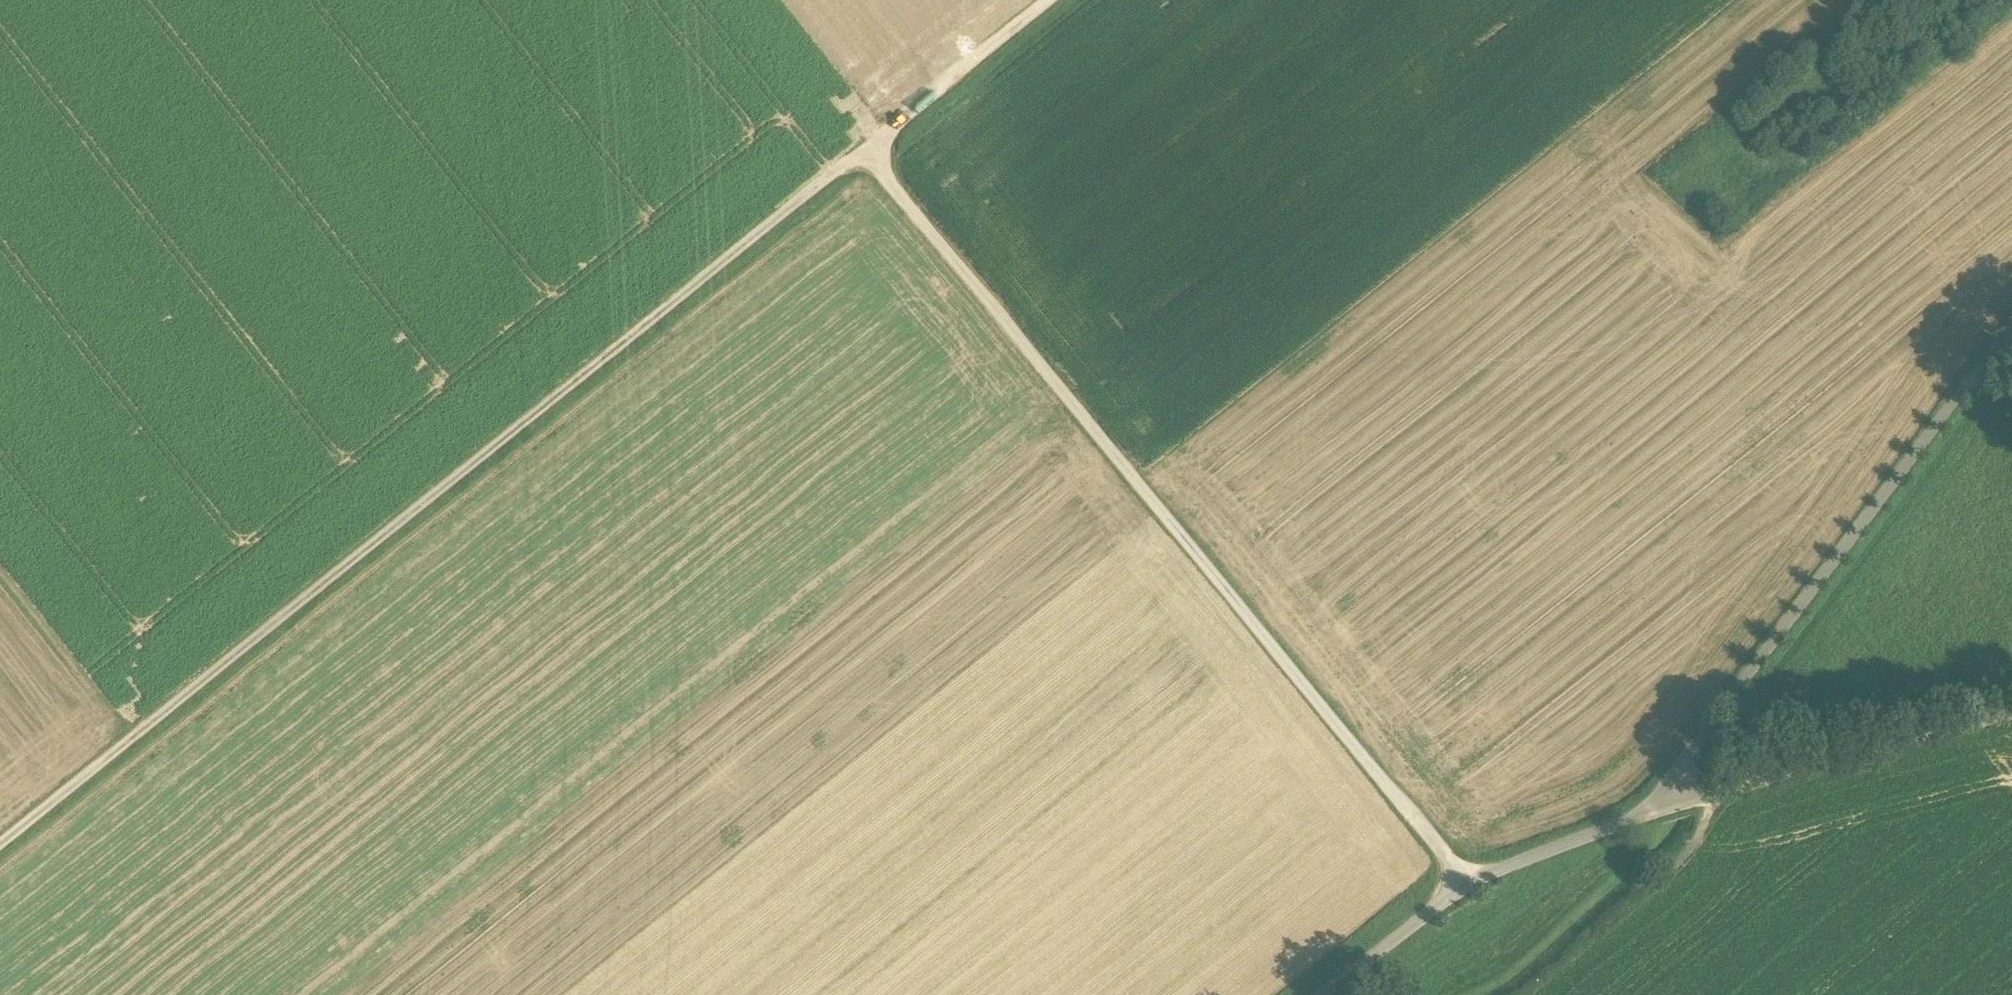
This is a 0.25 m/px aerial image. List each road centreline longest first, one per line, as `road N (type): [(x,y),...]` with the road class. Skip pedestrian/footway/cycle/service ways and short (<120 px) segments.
road 1 (track): [(1045,0),(0,843)]
road 2 (track): [(862,147),(1467,885)]
road 3 (track): [(1326,994),(1467,885),(1719,789),(2011,714)]
road 4 (track): [(2011,324),(1684,762),(1660,809)]

